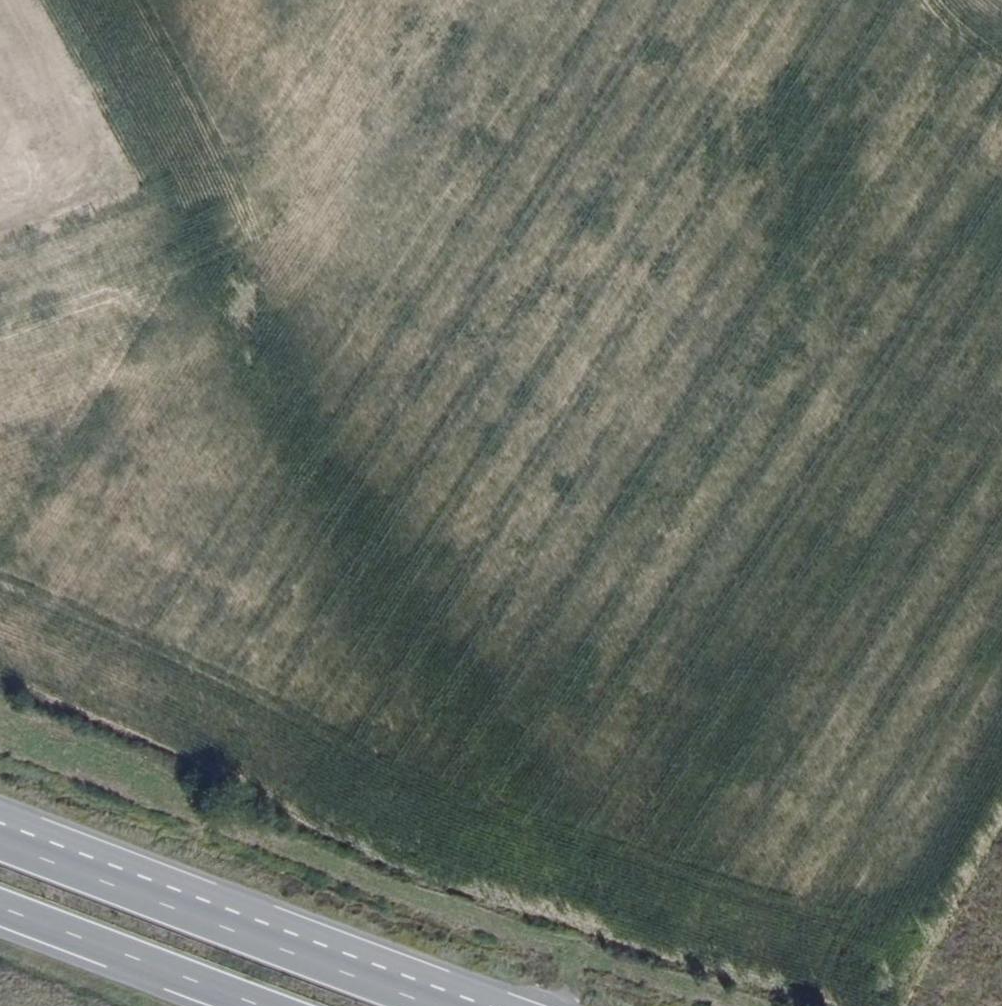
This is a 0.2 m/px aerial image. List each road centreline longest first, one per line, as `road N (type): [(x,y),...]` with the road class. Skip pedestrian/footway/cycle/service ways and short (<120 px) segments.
road 1 (trunk): [(449,1005),(0,839)]
road 2 (trunk): [(0,906),(267,1005)]

